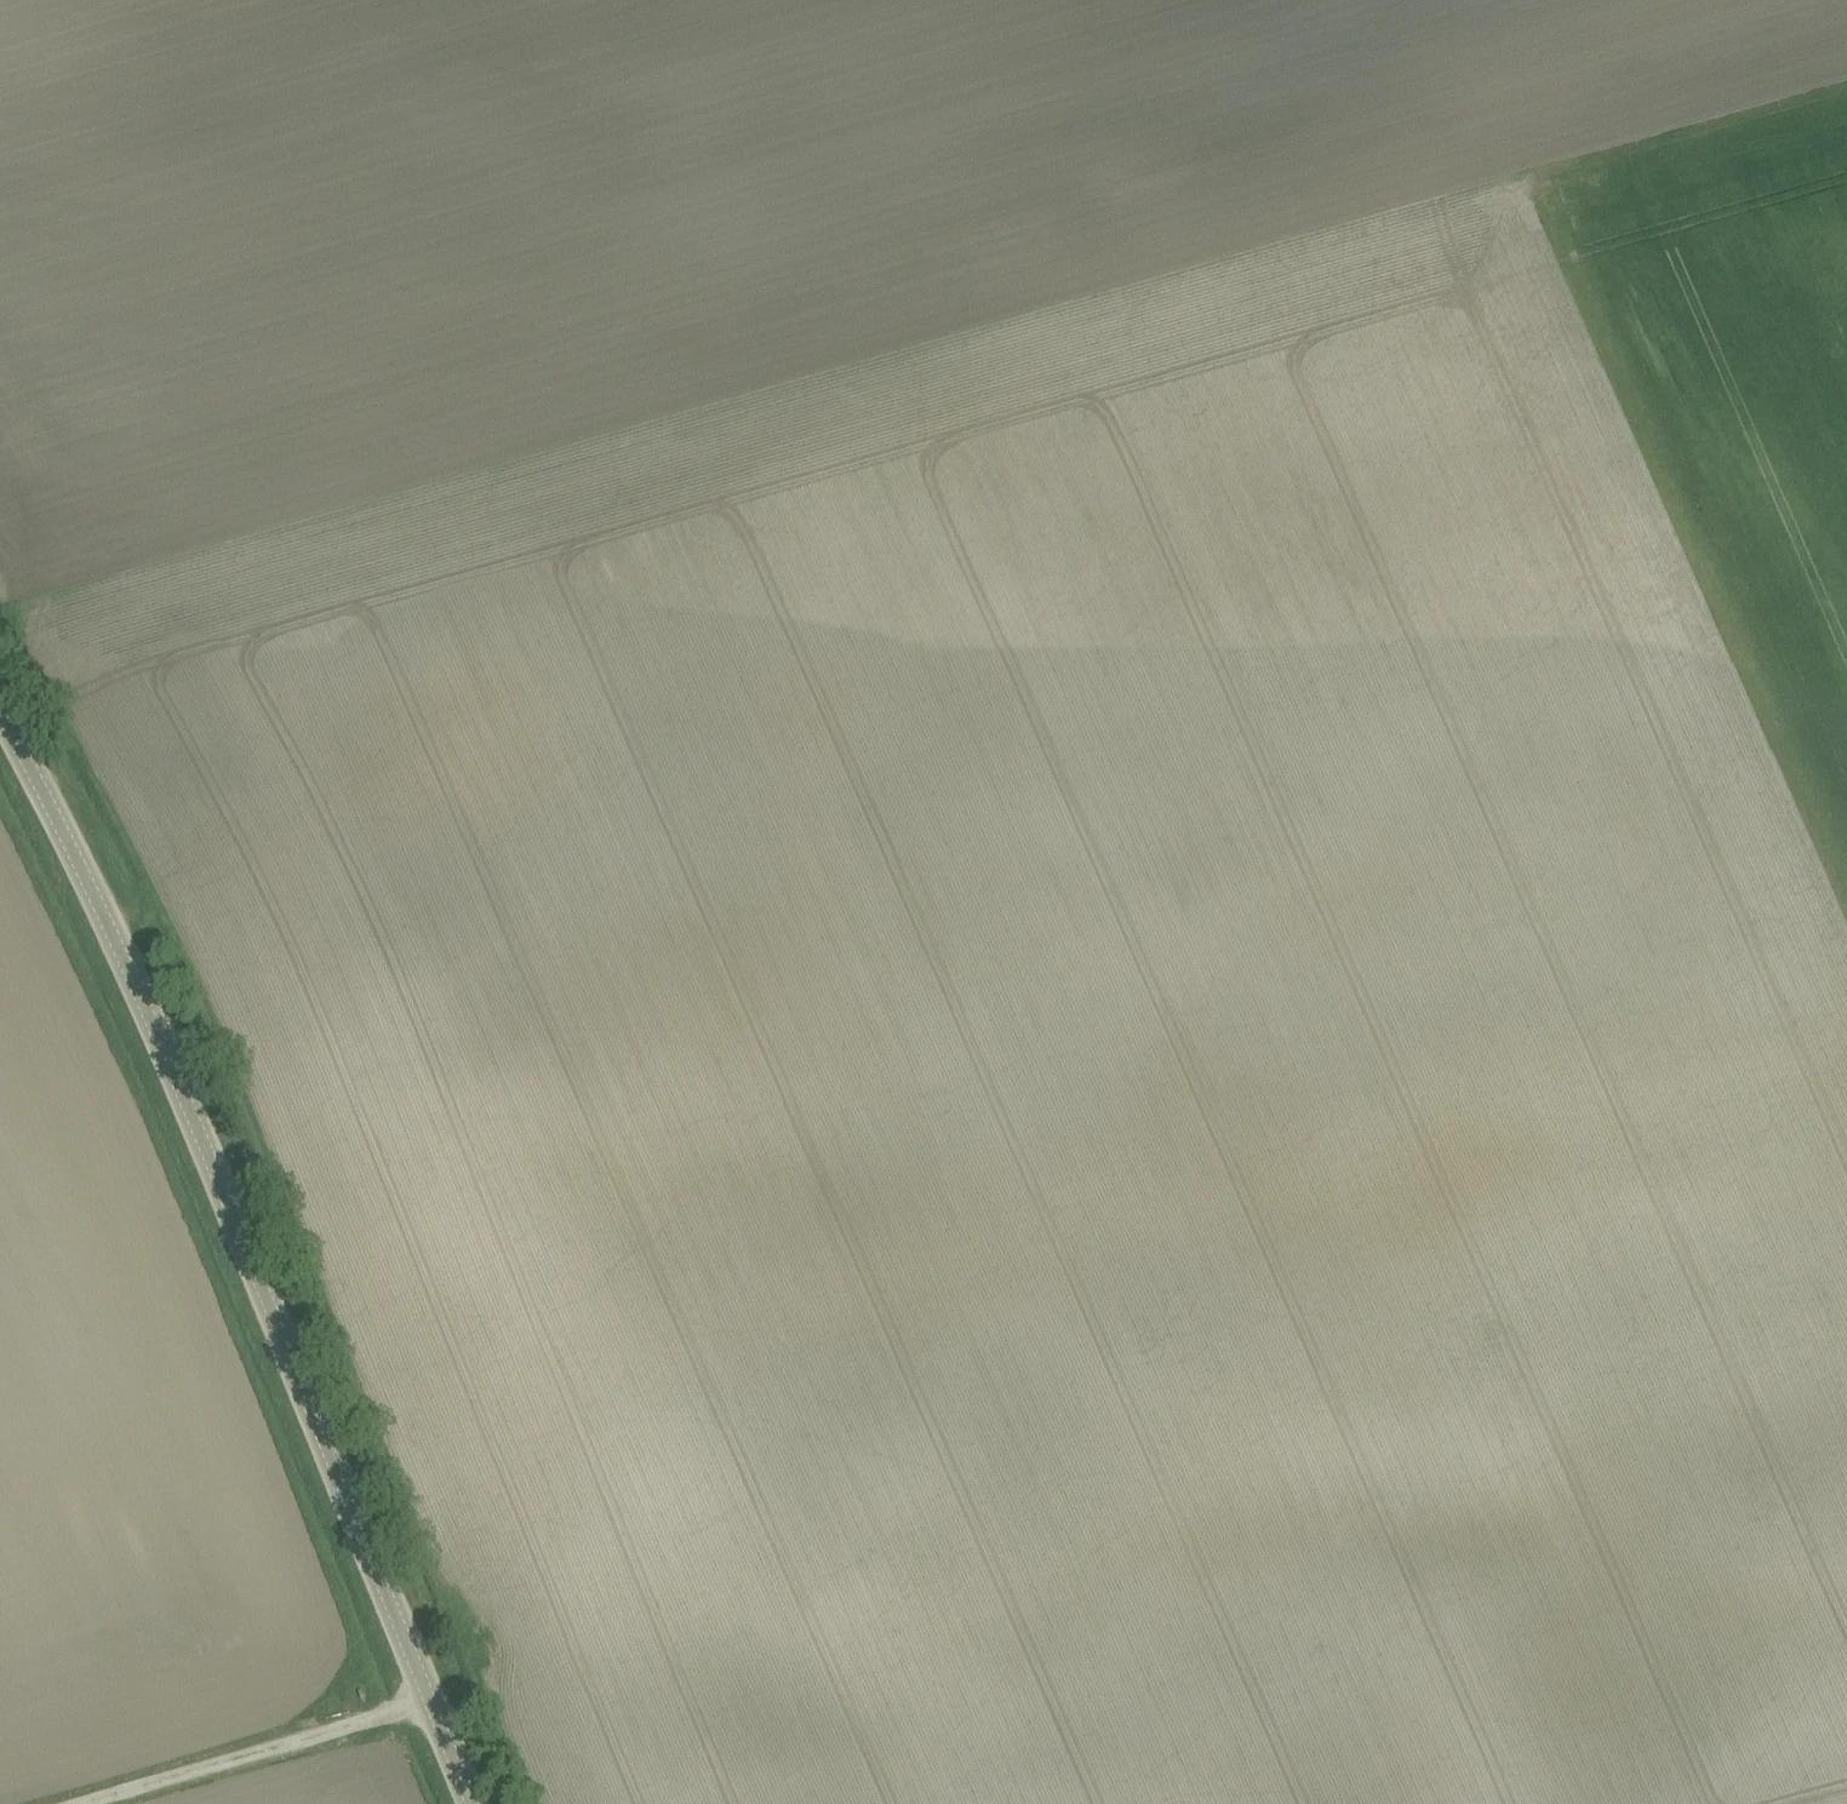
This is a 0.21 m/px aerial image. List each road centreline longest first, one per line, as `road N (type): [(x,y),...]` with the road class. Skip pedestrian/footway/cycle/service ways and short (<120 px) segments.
road 1 (tertiary): [(474,1803),(90,869),(0,689)]
road 2 (track): [(430,1703),(80,1803)]

